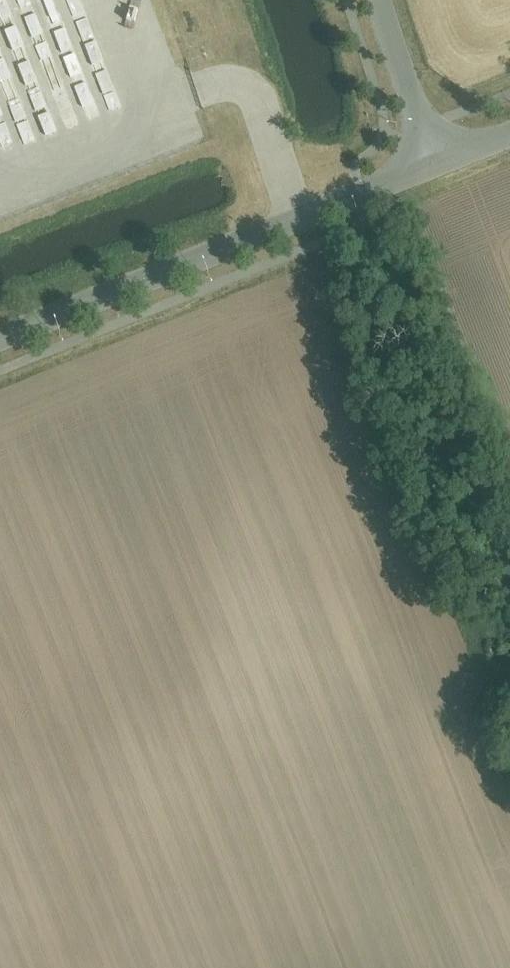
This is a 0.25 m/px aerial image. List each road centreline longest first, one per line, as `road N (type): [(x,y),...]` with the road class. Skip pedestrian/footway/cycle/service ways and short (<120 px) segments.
road 1 (tertiary): [(0,339),(432,163)]
road 2 (unclassified): [(373,0),(432,163)]

